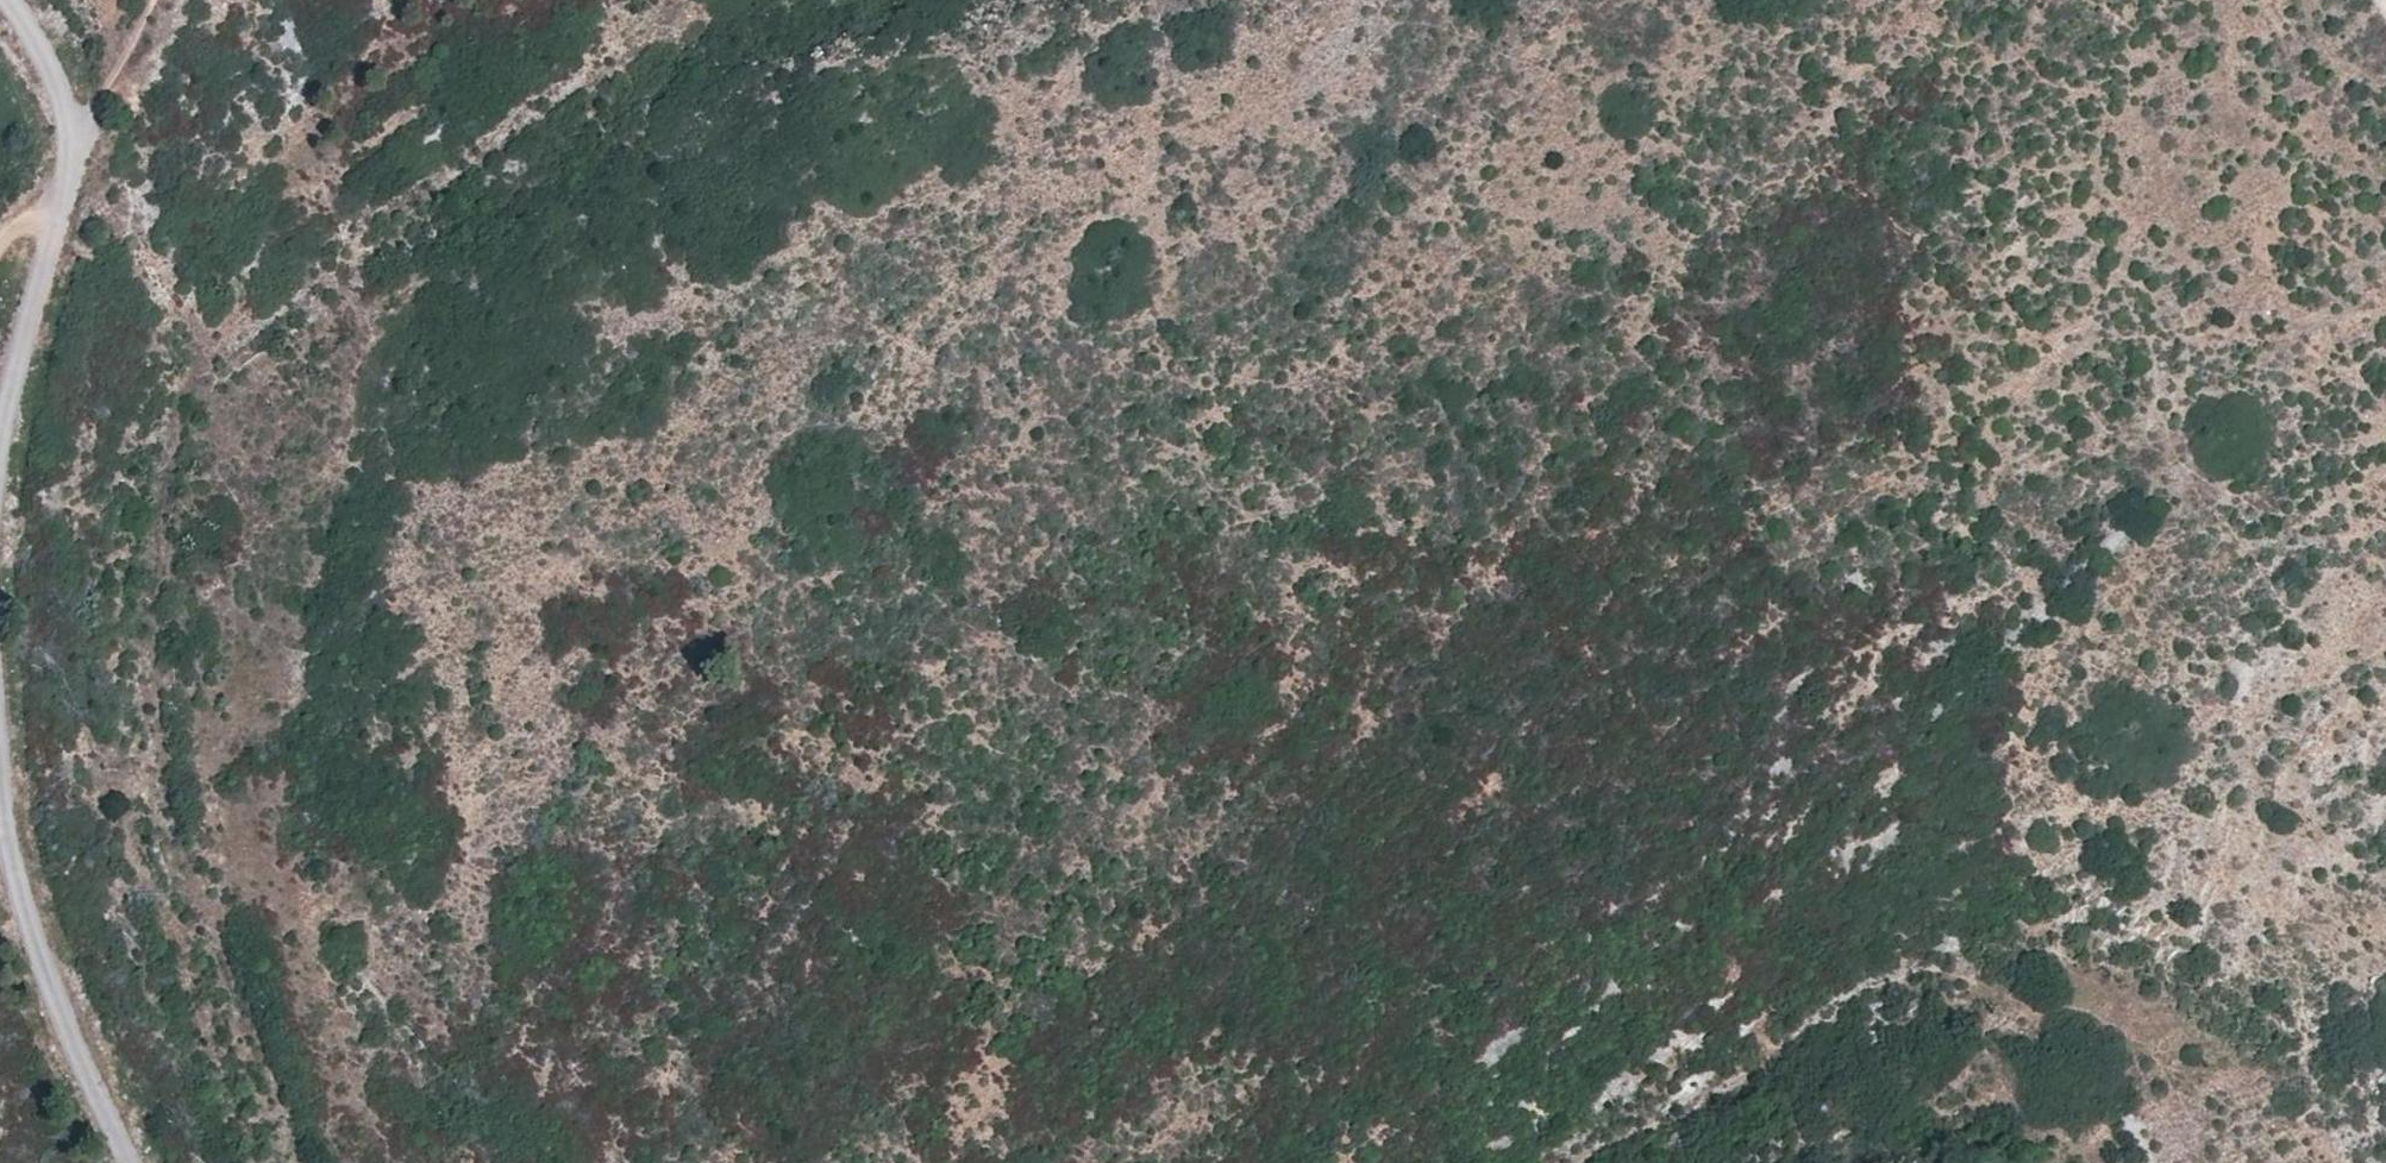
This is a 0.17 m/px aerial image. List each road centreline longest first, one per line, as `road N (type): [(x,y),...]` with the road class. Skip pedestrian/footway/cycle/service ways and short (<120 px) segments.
road 1 (unclassified): [(0,425),(57,151),(58,101),(4,0)]
road 2 (unclassified): [(132,1162),(15,898),(0,797)]

